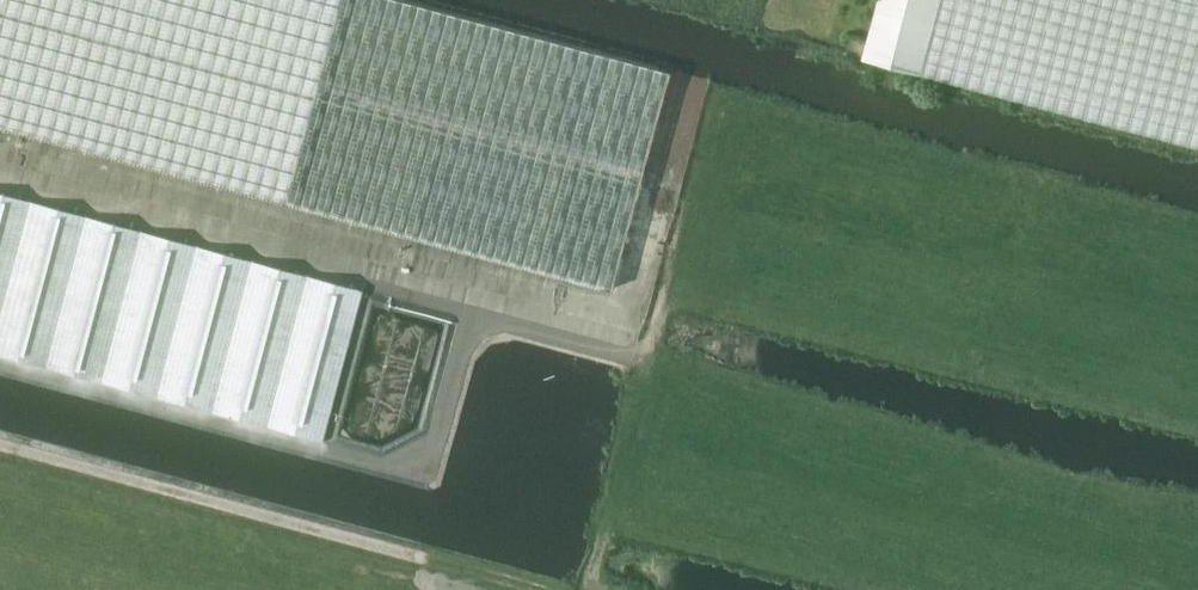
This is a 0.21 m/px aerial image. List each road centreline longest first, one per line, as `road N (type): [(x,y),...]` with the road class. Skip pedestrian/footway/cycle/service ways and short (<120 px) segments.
road 1 (track): [(426,561),(0,446)]

